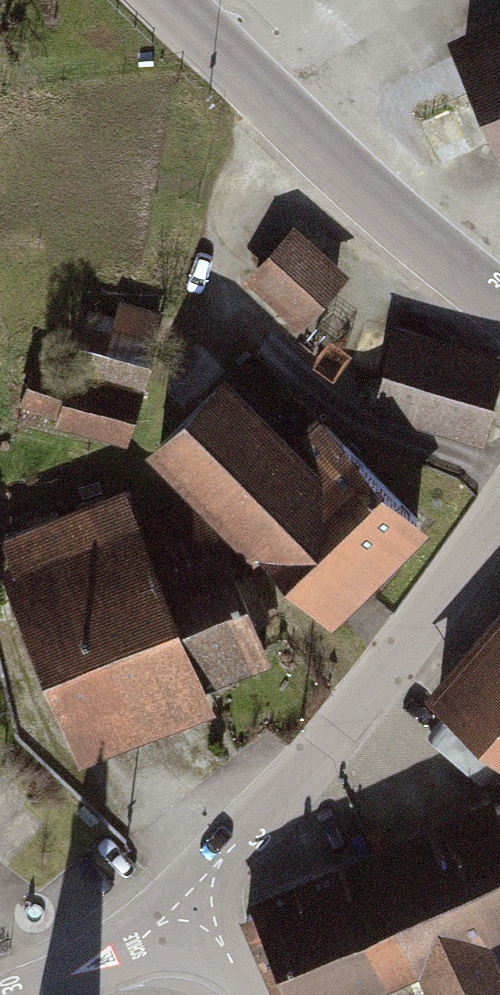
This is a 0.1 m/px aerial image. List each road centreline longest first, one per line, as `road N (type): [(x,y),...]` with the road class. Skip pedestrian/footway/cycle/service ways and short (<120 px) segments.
road 1 (residential): [(184,897),(349,713),(499,510)]
road 2 (tertiary): [(173,0),(359,184),(499,303)]
road 3 (unclassified): [(20,994),(109,957),(184,897)]
road 4 (residential): [(254,994),(184,897)]

